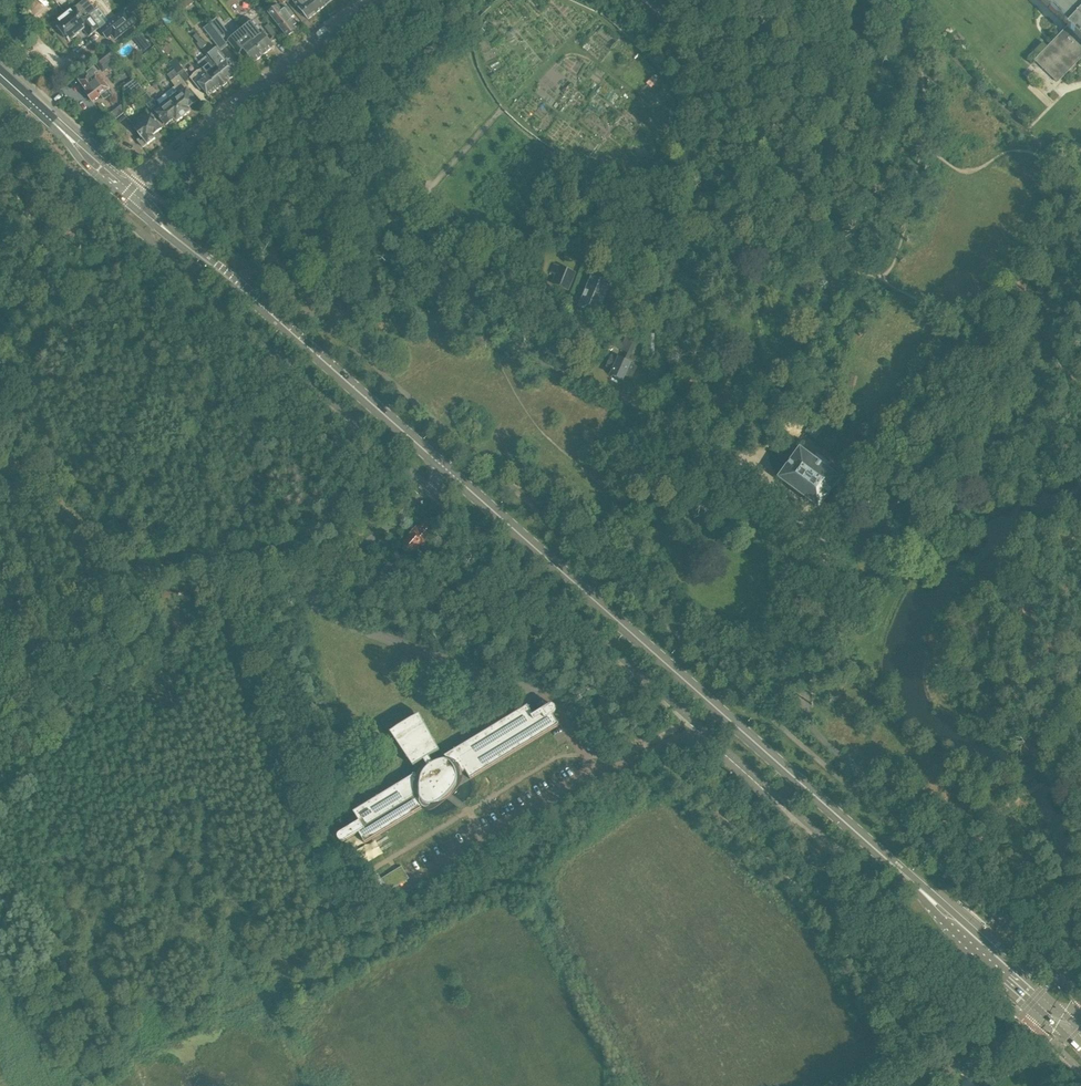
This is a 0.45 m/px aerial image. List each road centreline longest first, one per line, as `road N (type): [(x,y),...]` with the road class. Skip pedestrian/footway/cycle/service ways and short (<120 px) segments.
road 1 (primary): [(245,293),(1060,1018)]
road 2 (track): [(289,294),(332,238),(400,213),(560,53)]
road 3 (residential): [(372,0),(133,188)]
road 4 (unclassified): [(924,1085),(1060,1018)]

